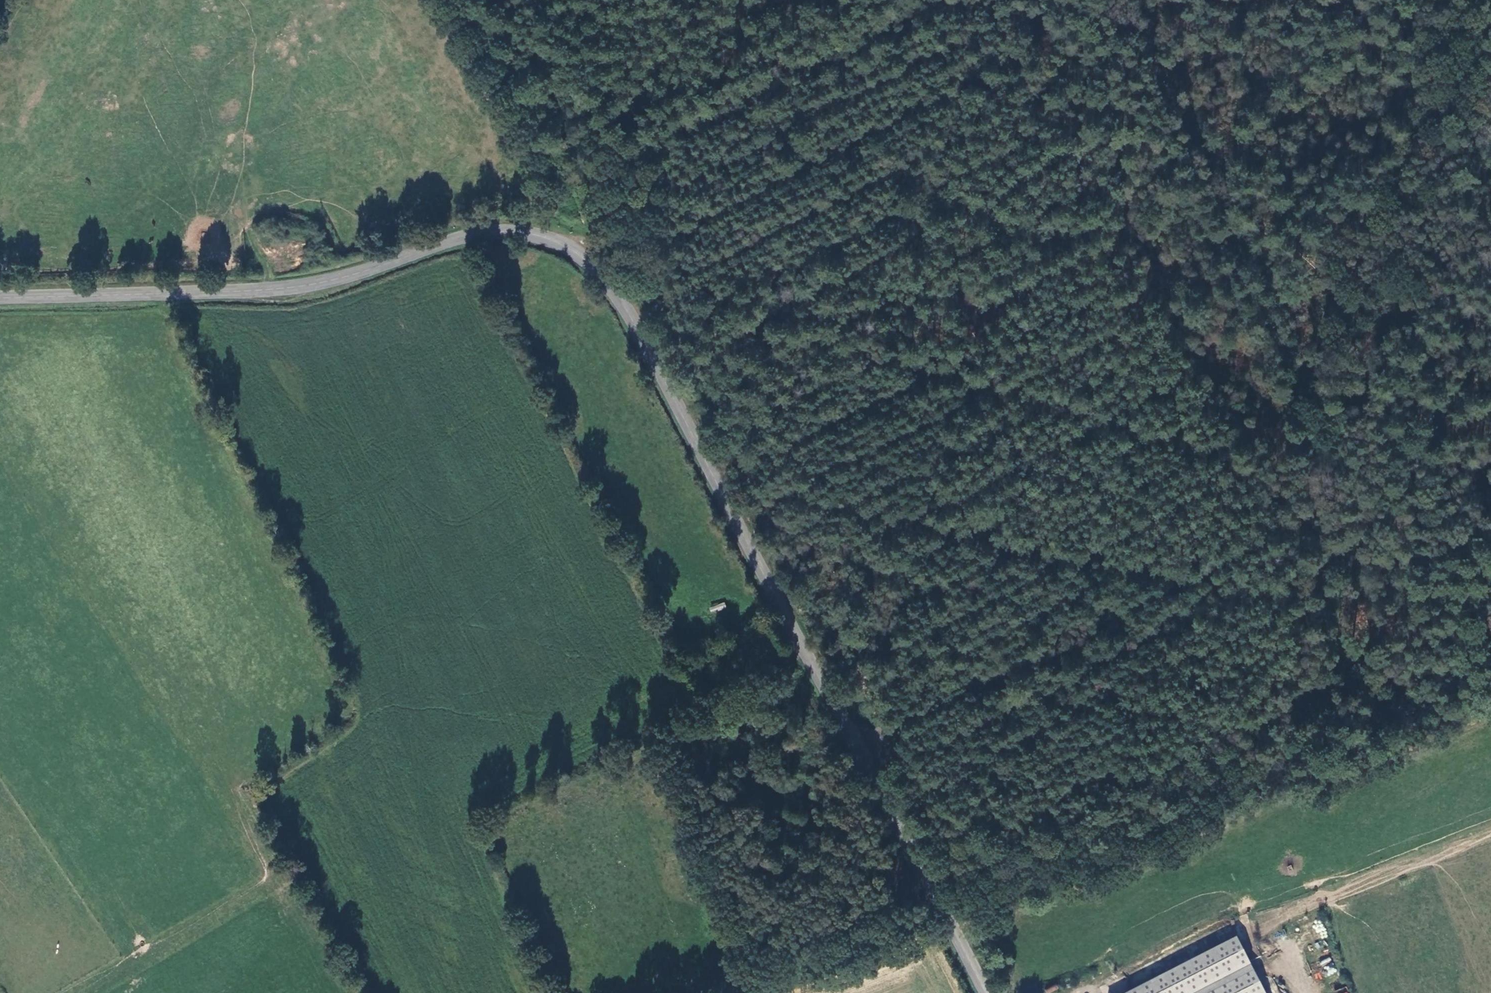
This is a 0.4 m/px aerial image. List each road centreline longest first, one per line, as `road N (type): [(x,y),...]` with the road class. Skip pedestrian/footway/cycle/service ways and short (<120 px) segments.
road 1 (tertiary): [(0,297),(291,287),(480,233),(520,232),(587,255),(612,280),(986,992)]
road 2 (track): [(951,924),(773,992)]

